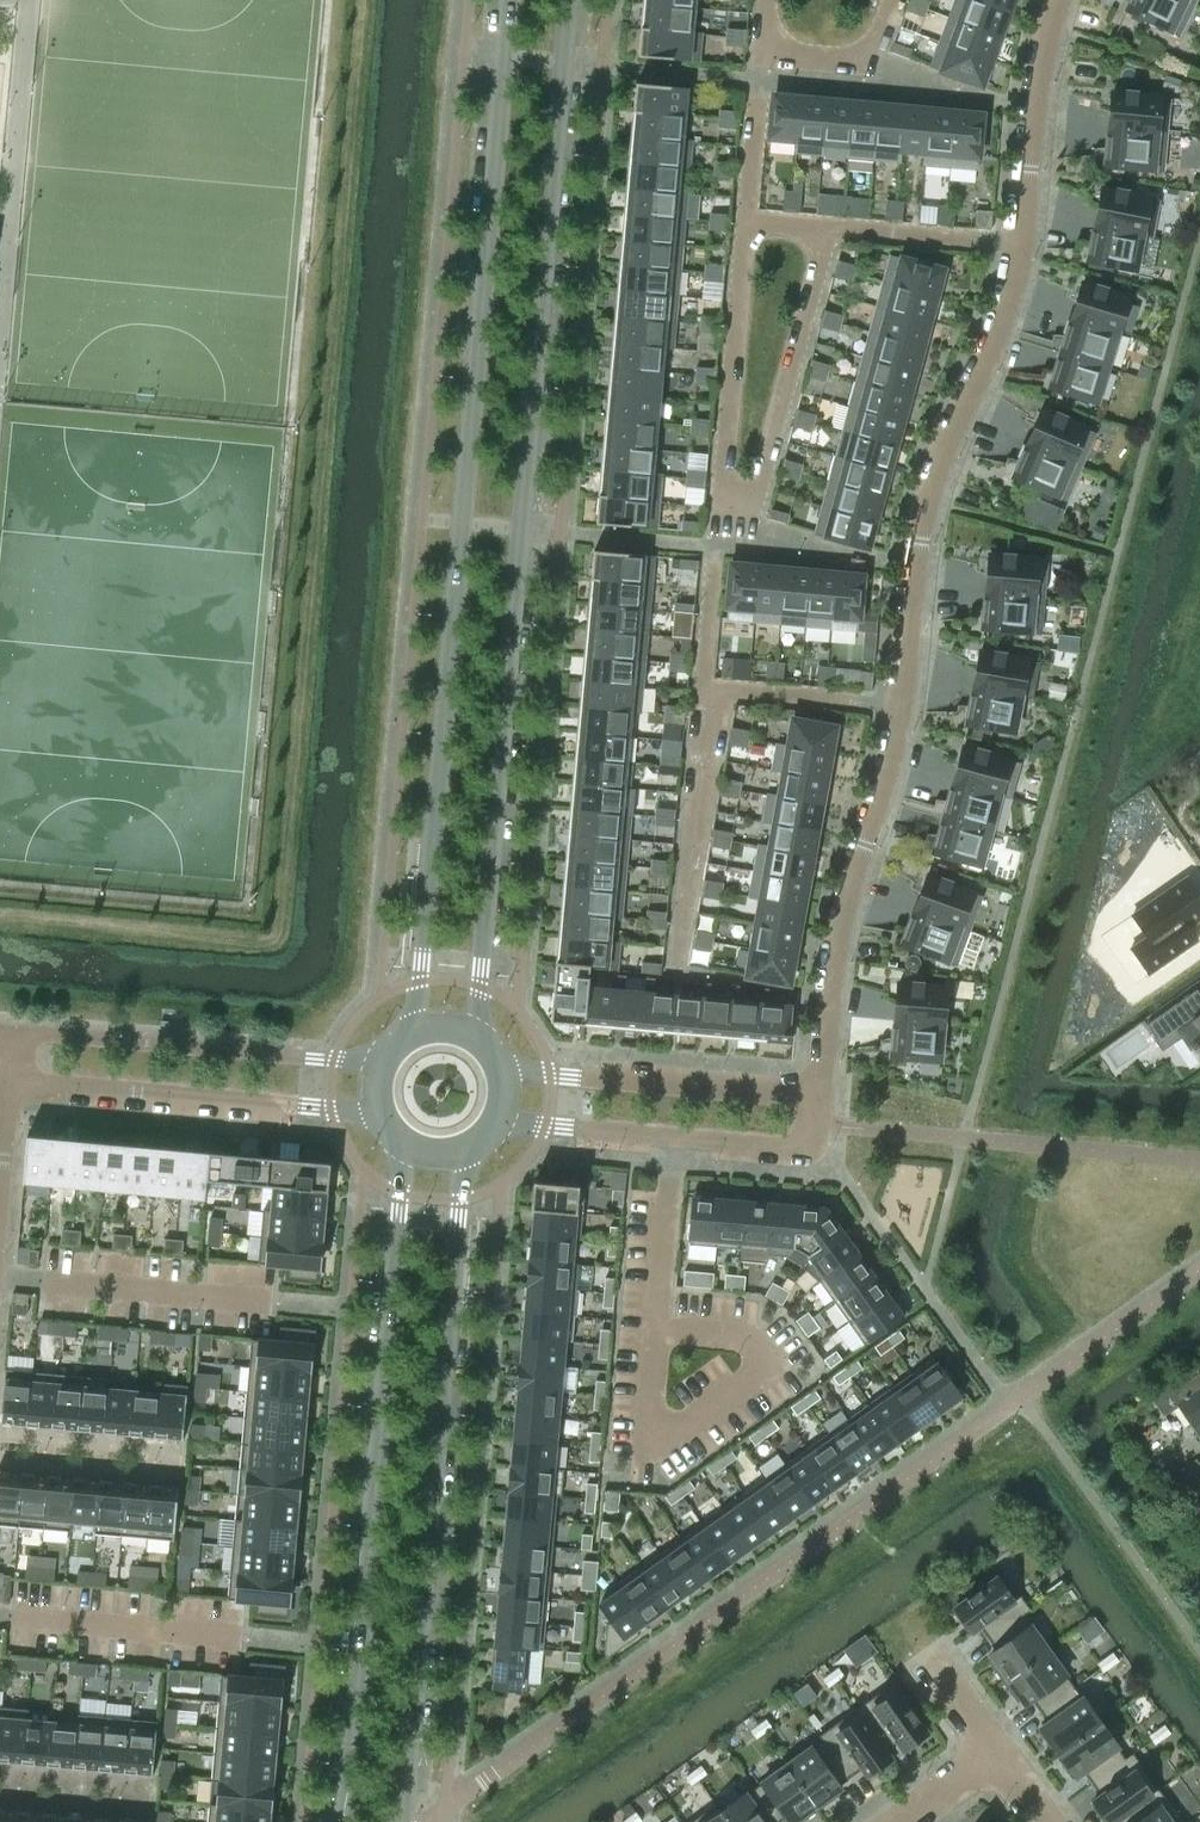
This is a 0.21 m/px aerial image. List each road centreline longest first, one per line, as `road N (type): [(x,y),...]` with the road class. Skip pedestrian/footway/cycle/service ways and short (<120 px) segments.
road 1 (residential): [(1060,0),(1039,70),(1012,297),(922,527),(900,724),(843,918),(818,1100)]
road 2 (tertiary): [(477,1040),(570,0)]
road 3 (tertiary): [(510,0),(419,1032)]
road 4 (tertiary): [(406,1141),(345,1821)]
road 5 (tertiary): [(403,1821),(463,1147)]
road 6 (residential): [(5,1079),(383,1113)]
road 7 (residential): [(384,1064),(9,1030)]
road 8 (residential): [(818,1100),(499,1071)]
road 9 (residential): [(657,1330),(651,1411),(669,1442),(775,1374),(750,1337)]
road 10 (residential): [(0,1277),(271,1301)]
road 11 (residential): [(238,1638),(0,1615)]
road 12 (residential): [(674,1134),(657,1330)]
road 13 (residential): [(496,1118),(674,1134)]
road 14 (residential): [(674,1134),(803,1145),(818,1100)]
road 15 (residential): [(998,1749),(897,1821)]

